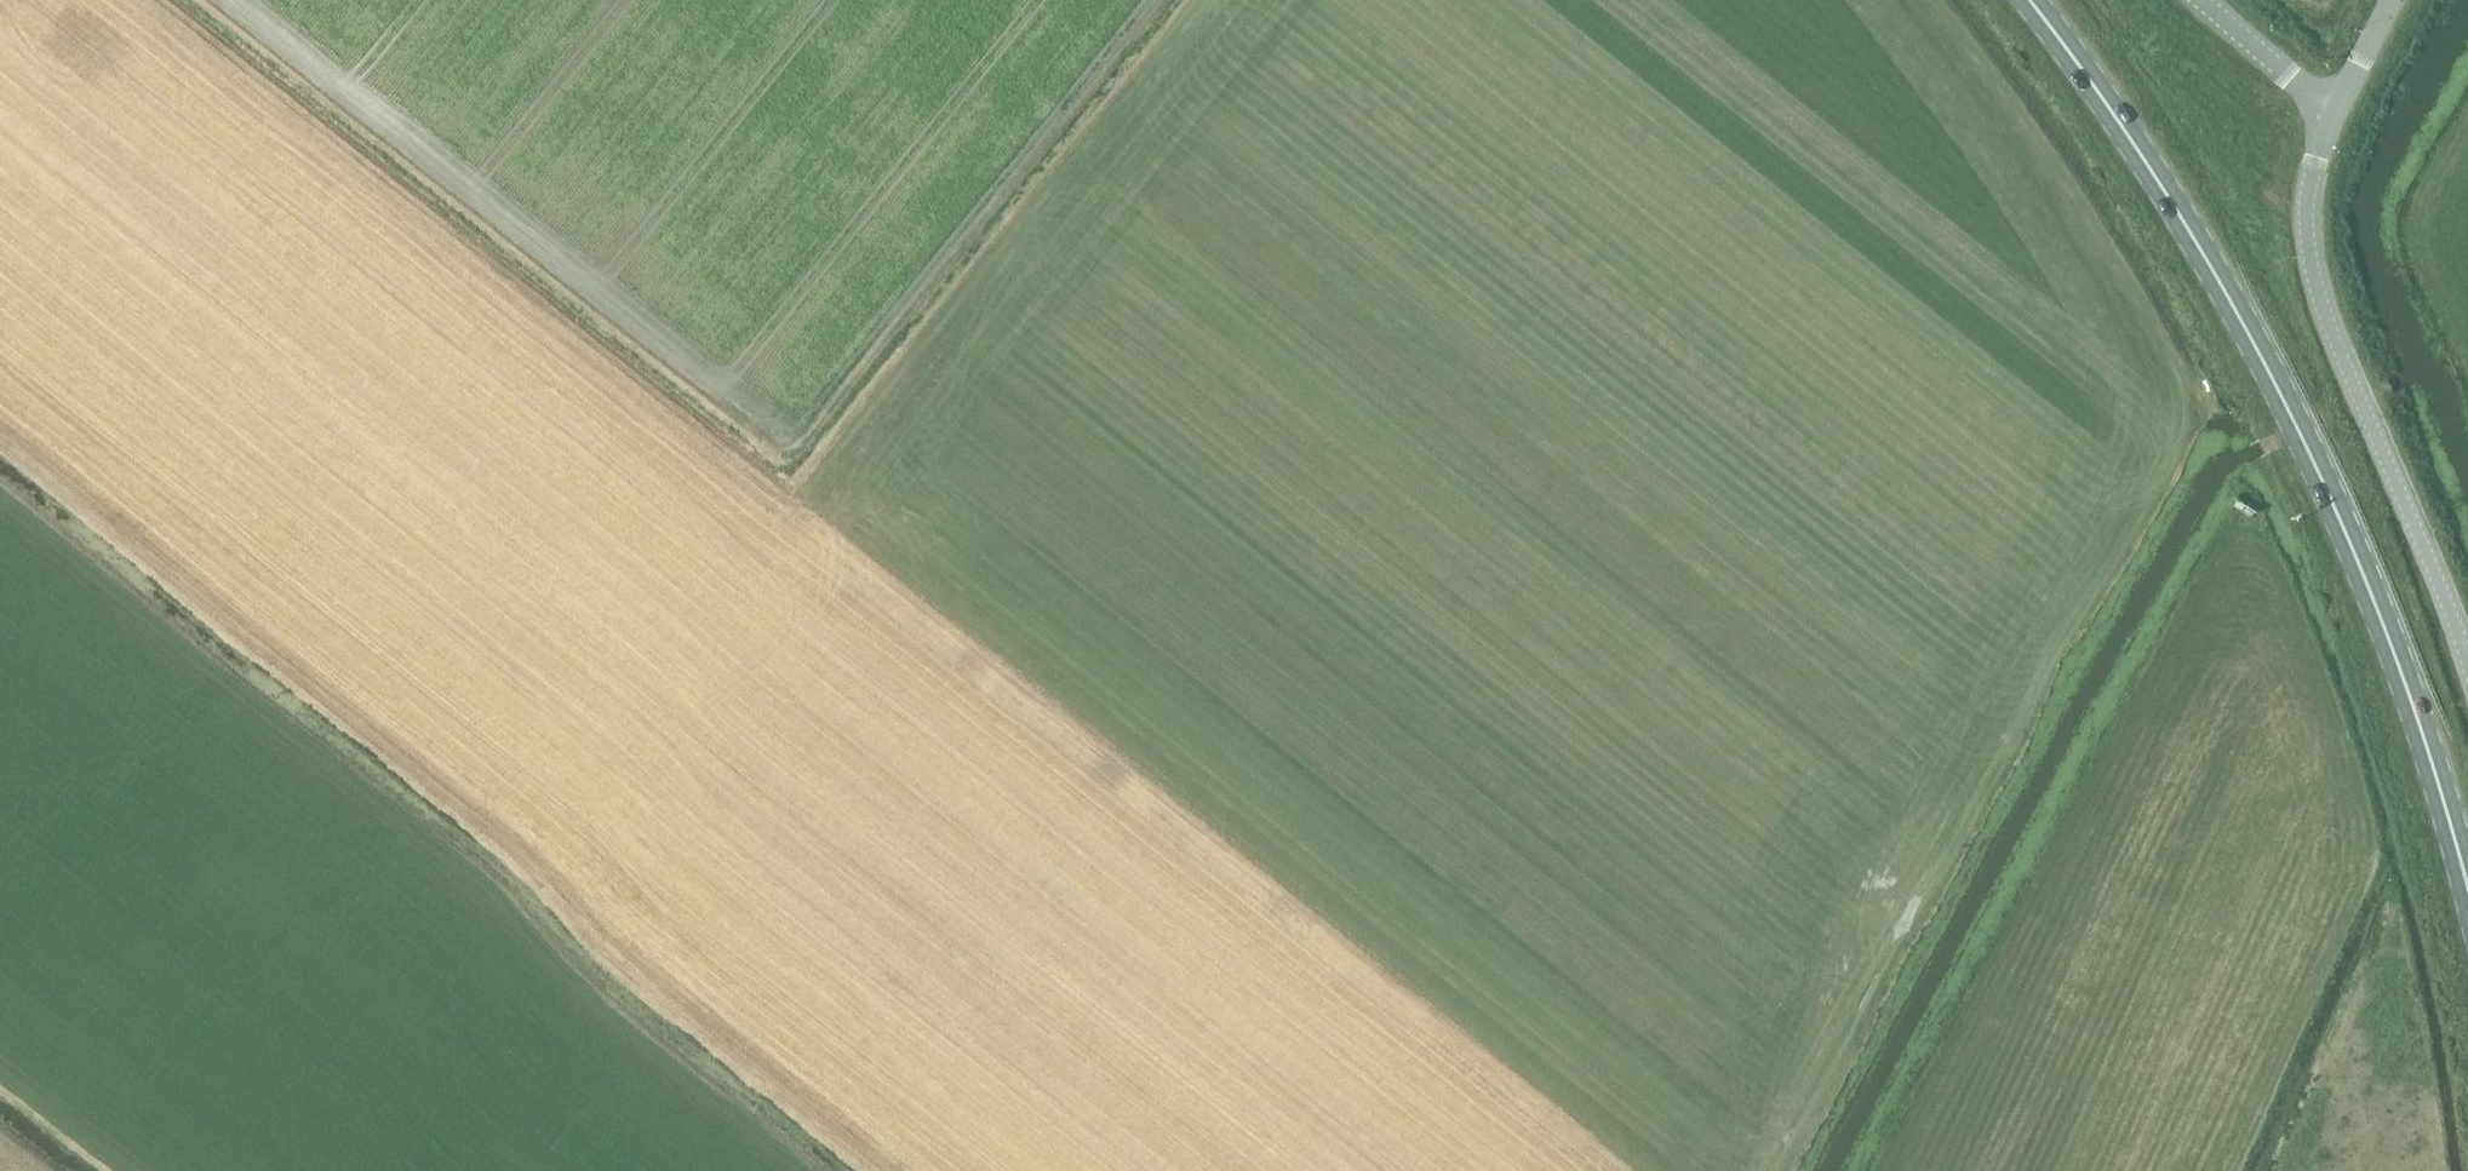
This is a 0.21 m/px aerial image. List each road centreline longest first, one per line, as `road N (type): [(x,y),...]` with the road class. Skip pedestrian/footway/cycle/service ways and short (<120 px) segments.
road 1 (primary): [(2467,888),(2373,596),(2271,376),(2187,227),(2029,0)]
road 2 (tertiary): [(2467,656),(2313,279),(2311,187),(2331,113)]
road 3 (unclassified): [(2199,0),(2331,113)]
road 4 (tertiary): [(2331,113),(2393,0)]

